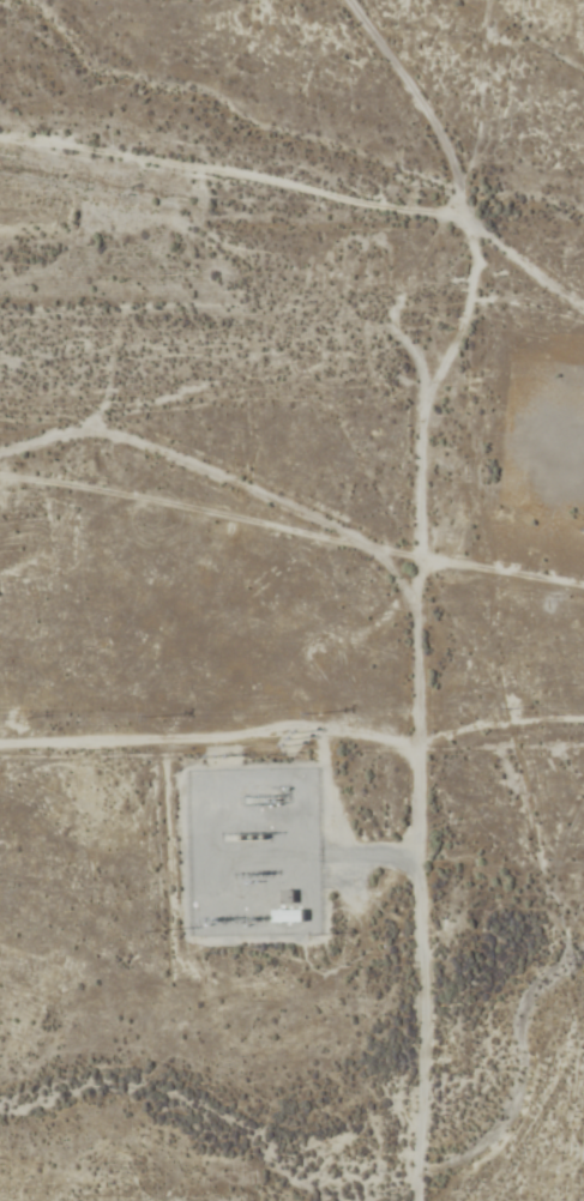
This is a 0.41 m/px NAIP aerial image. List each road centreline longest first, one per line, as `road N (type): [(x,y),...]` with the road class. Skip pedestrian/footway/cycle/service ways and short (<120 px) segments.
road 1 (track): [(418,1200),(420,602),(368,543),(121,435),(64,434),(0,453)]
road 2 (residential): [(354,0),(404,70),(478,258),(554,326),(583,340)]
road 3 (track): [(0,745),(363,736),(420,750)]

